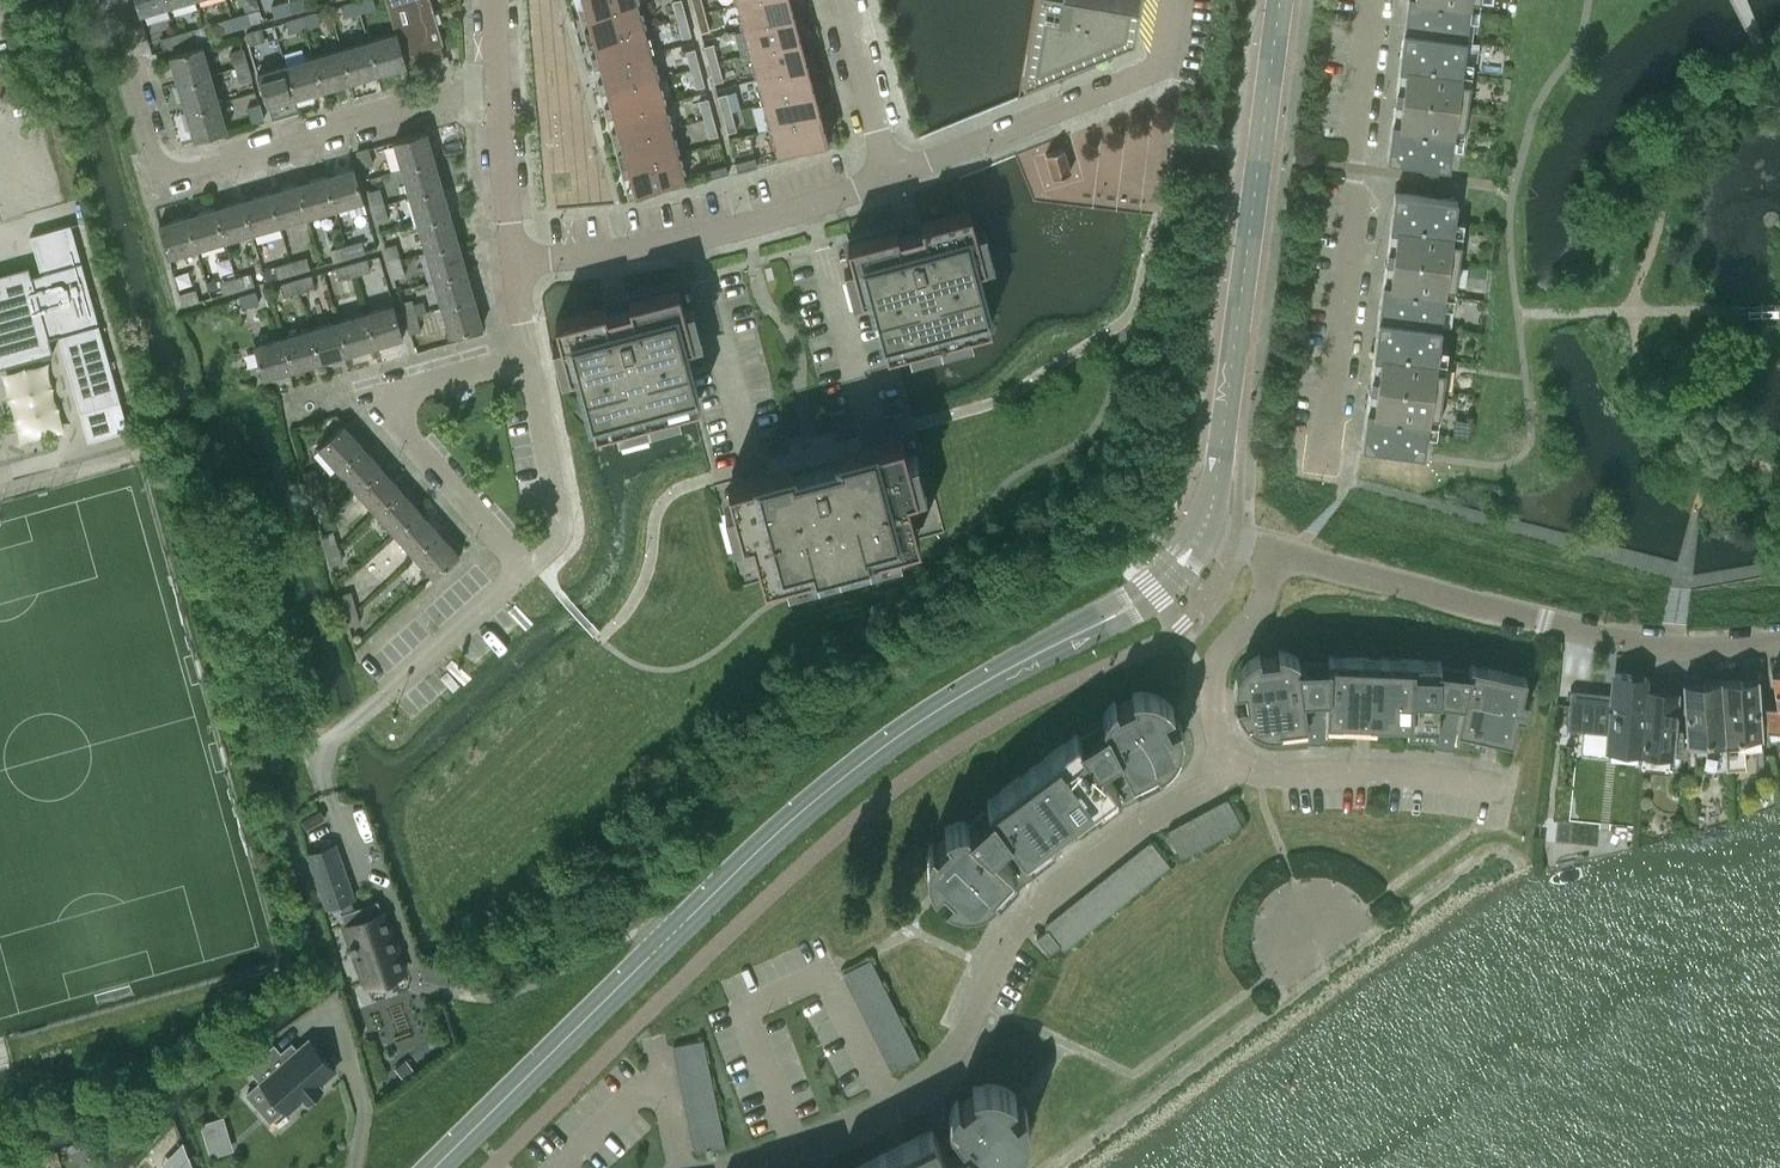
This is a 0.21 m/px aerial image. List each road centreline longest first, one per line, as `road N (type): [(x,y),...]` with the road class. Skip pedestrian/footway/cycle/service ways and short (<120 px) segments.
road 1 (tertiary): [(435,1167),(785,826),(924,719),(1176,576),(1206,528)]
road 2 (residential): [(750,1167),(856,1129),(927,1082),(966,1029),(1014,924),(1058,880),(1233,754)]
road 3 (residential): [(497,84),(157,186),(97,0)]
road 4 (tertiary): [(1206,528),(1280,0)]
road 5 (unclassified): [(1273,552),(1604,635),(1672,647),(1779,639)]
road 6 (residential): [(1326,454),(1370,0)]
road 7 (residential): [(534,358),(436,384),(389,413),(527,568),(564,537)]
road 8 (residential): [(518,264),(695,238),(892,175)]
road 9 (residential): [(892,175),(1163,65),(1174,0)]
road 10 (residential): [(1233,754),(1259,768),(1380,769),(1493,781)]
road 11 (residential): [(1233,754),(1211,709),(1213,672),(1261,601),(1273,552)]
road 12 (residential): [(564,537),(534,358)]
road 13 (residential): [(892,175),(844,0)]
road 14 (residential): [(518,264),(497,84)]

